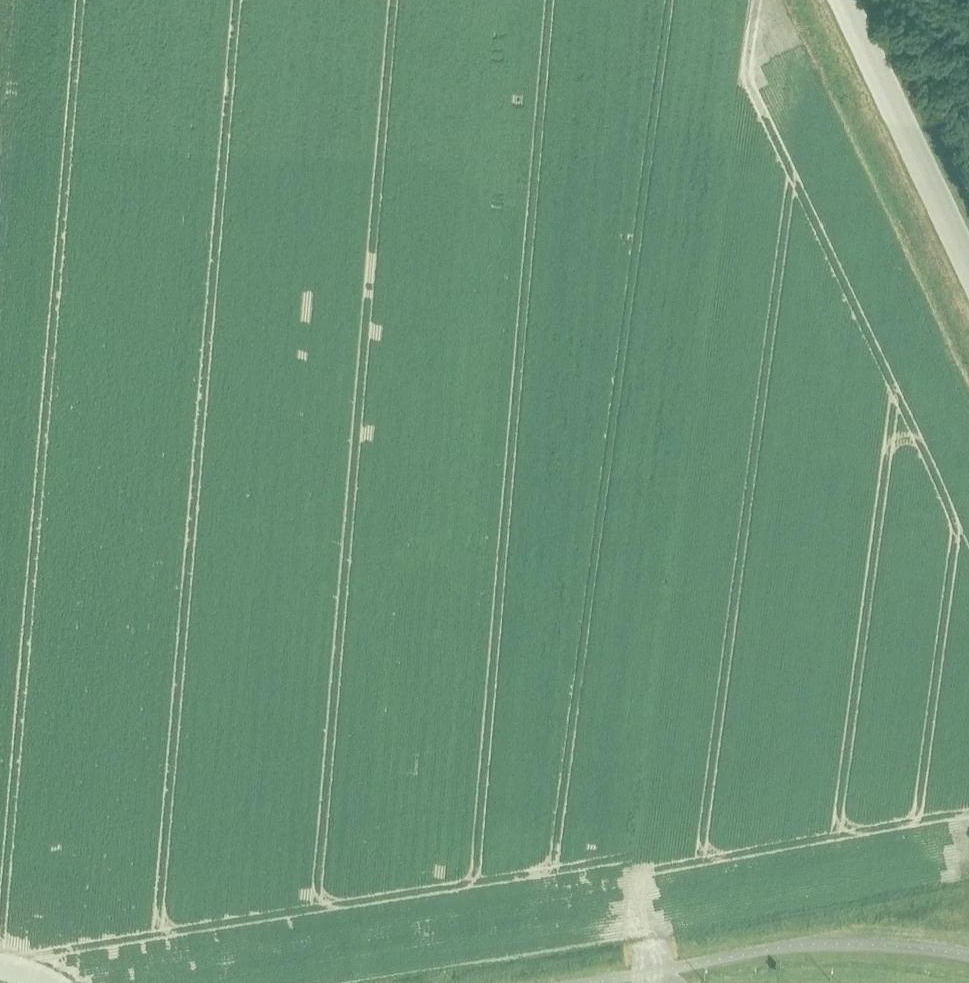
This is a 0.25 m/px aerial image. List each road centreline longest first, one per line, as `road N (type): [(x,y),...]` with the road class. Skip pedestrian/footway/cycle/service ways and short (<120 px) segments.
road 1 (unclassified): [(968,271),(842,0)]

